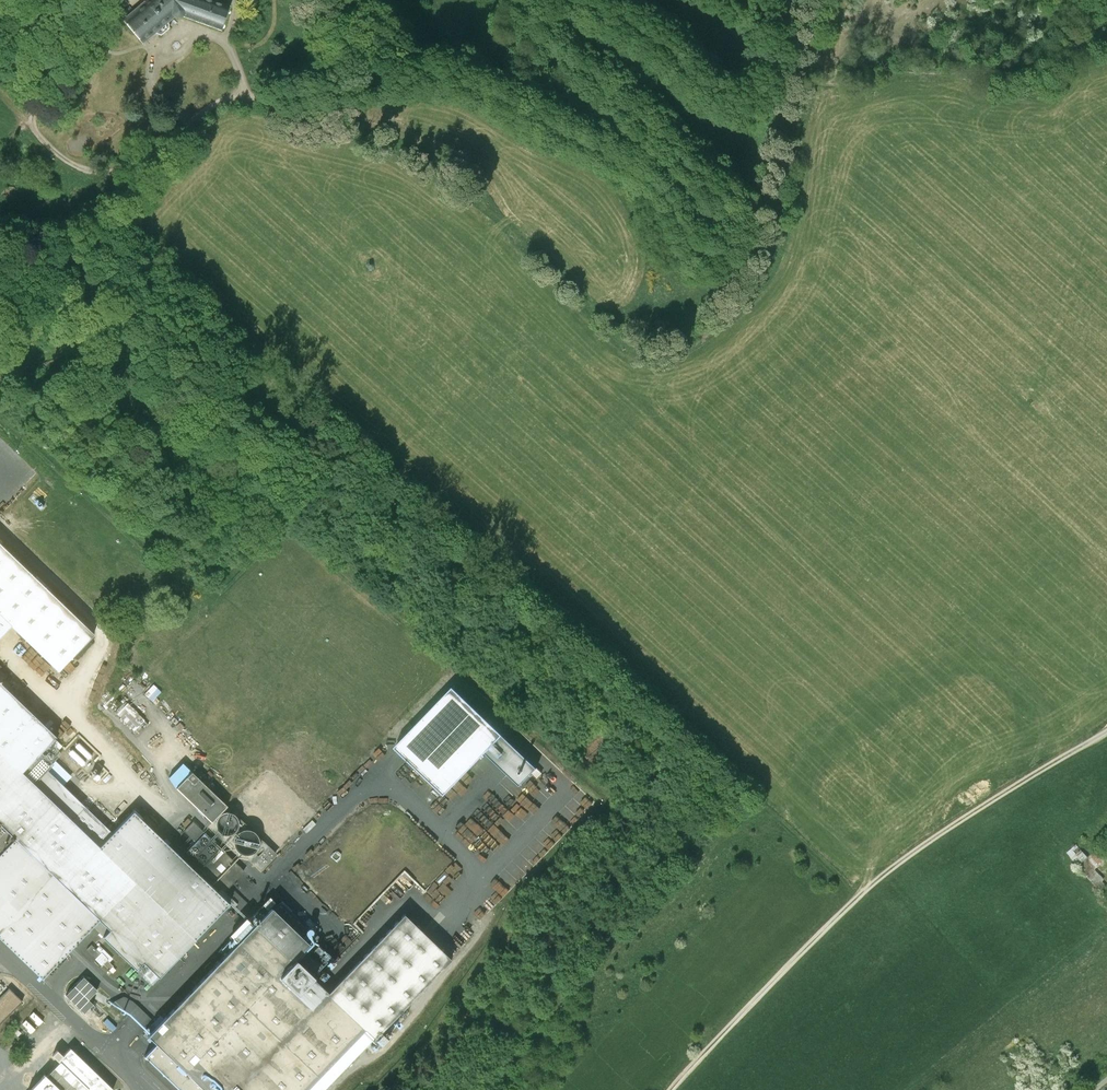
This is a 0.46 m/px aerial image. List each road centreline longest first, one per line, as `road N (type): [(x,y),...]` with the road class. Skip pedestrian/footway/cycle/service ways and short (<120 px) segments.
road 1 (track): [(672,1089),(804,949),(901,860),(1106,732)]

